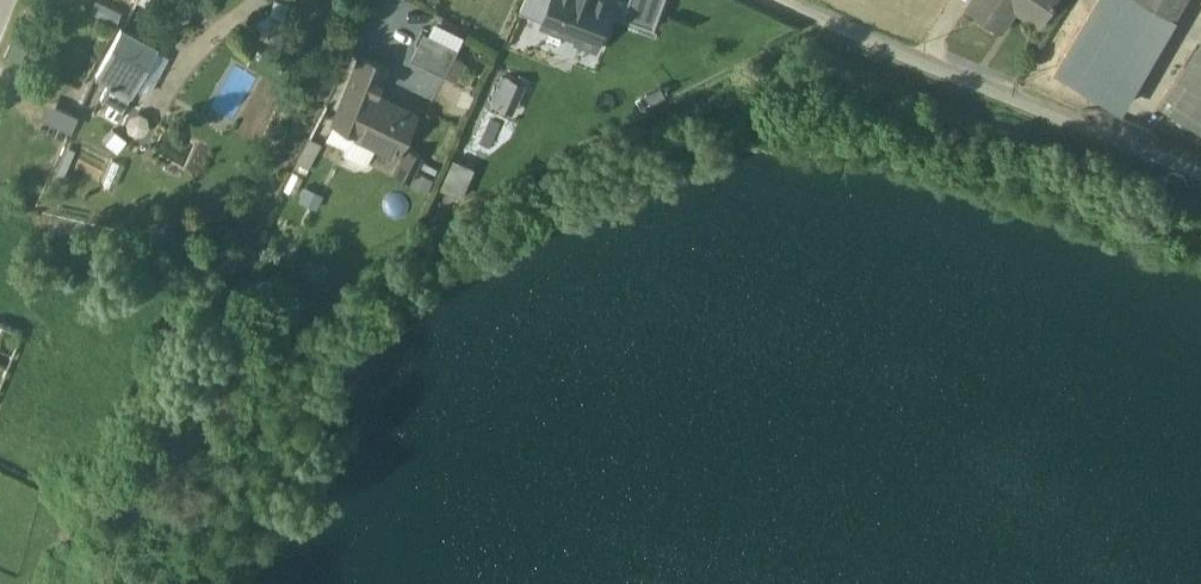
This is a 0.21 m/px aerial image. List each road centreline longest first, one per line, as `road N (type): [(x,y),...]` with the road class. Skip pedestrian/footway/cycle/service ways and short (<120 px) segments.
road 1 (residential): [(1200,177),(760,0)]

